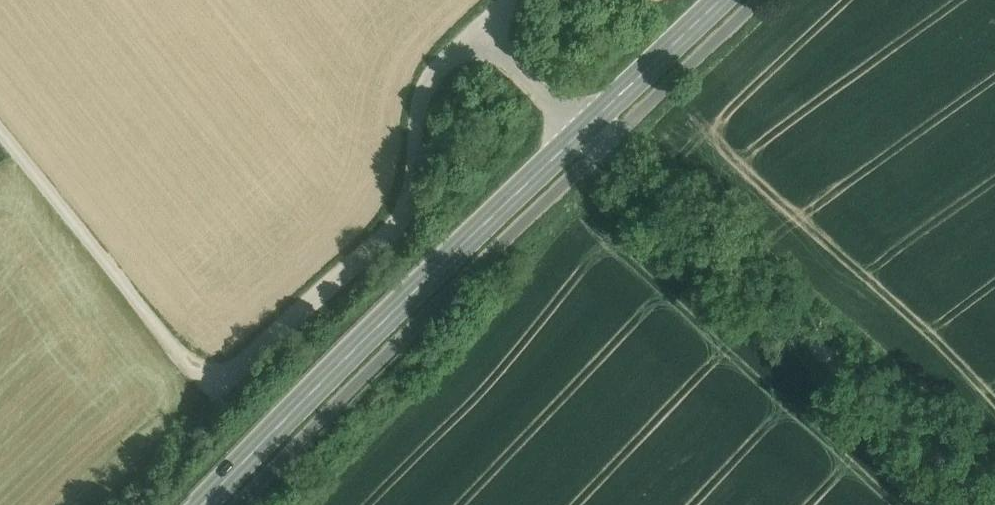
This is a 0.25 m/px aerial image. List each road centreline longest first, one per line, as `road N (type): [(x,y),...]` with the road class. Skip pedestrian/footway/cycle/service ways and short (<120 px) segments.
road 1 (unclassified): [(0,135),(189,369),(214,379),(405,217),(428,79),(478,30)]
road 2 (unclassified): [(994,504),(583,130)]
road 3 (secondary): [(205,504),(583,130)]
road 4 (secondary): [(583,130),(720,0)]
road 5 (unclassified): [(583,130),(478,30)]

